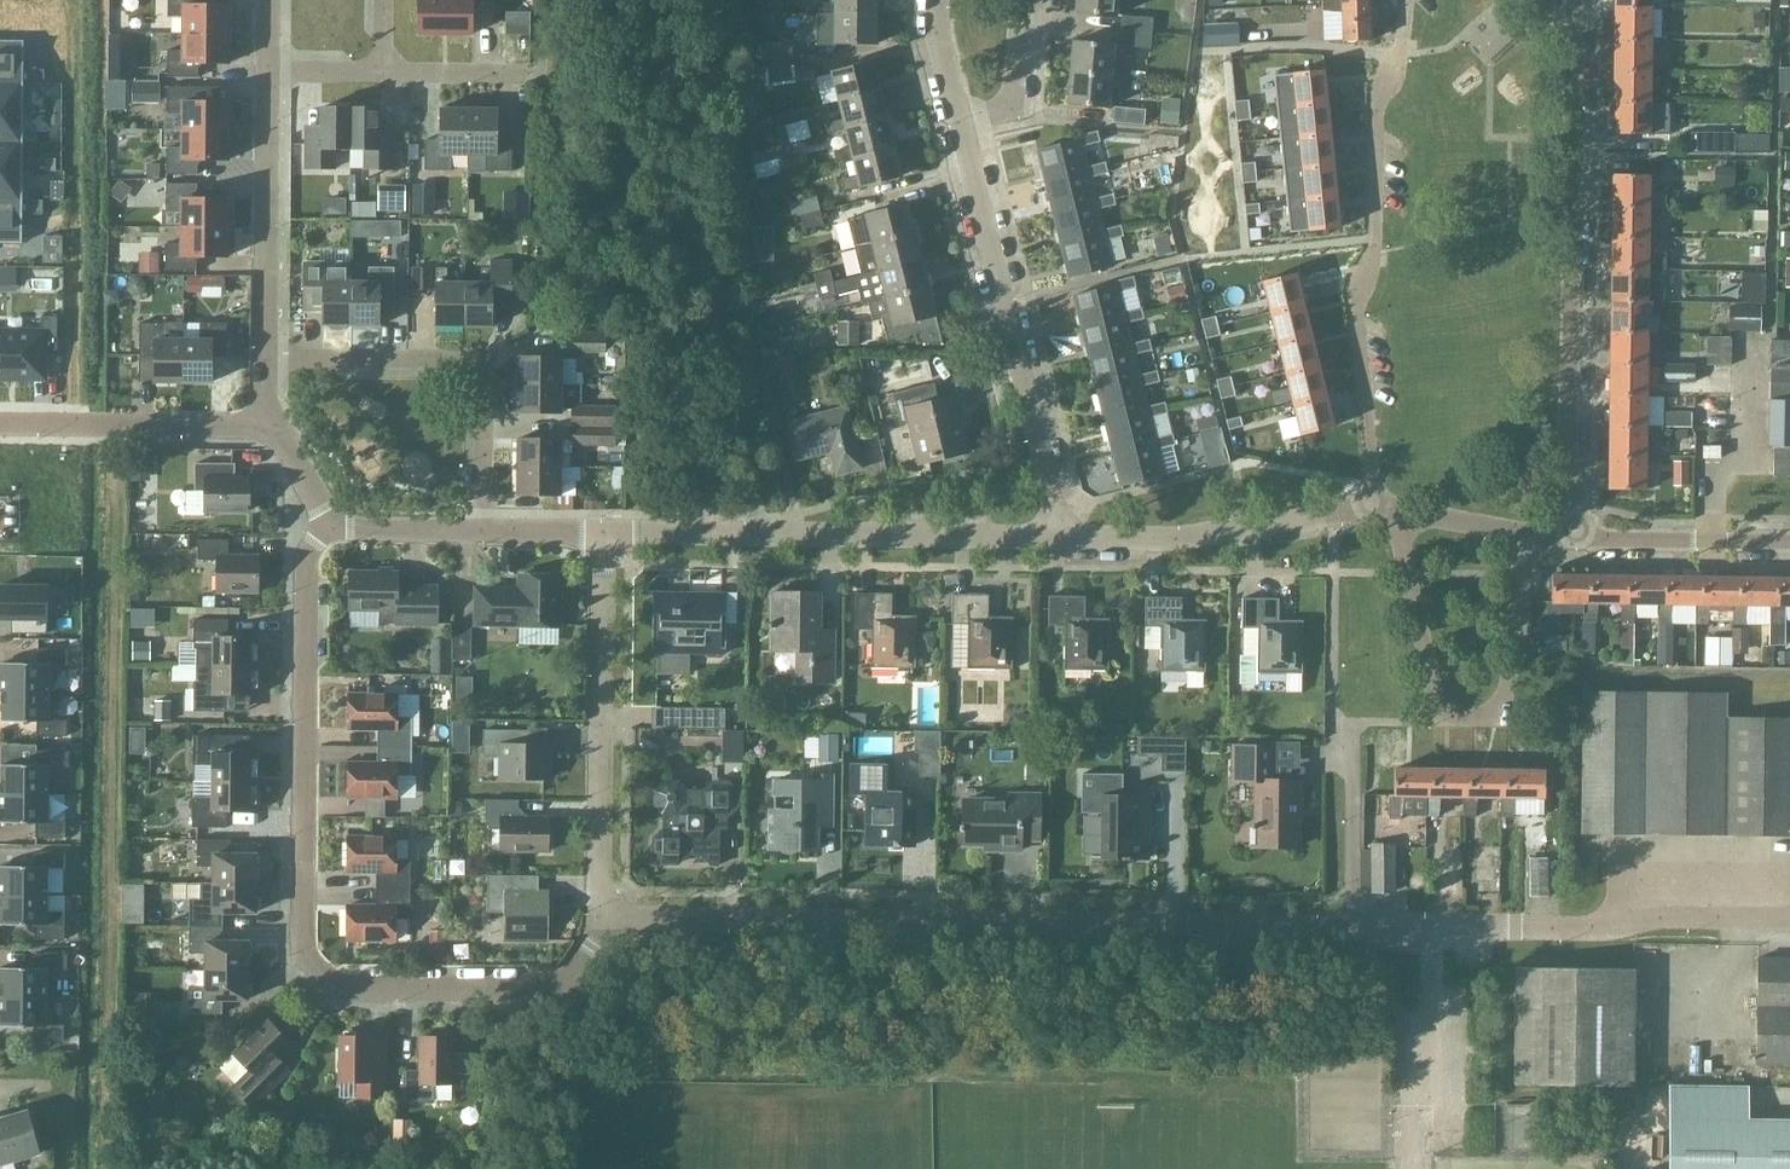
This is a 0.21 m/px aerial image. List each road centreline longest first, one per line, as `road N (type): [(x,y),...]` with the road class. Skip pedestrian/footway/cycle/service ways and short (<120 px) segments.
road 1 (residential): [(1789,917),(1594,927),(600,916)]
road 2 (residential): [(600,916),(559,986),(346,989),(311,970),(302,951),(305,565),(330,532)]
road 3 (residential): [(1576,539),(1567,458),(1572,0)]
road 4 (residential): [(1405,0),(1398,52),(1376,90),(1372,253),(1353,302),(1372,504)]
road 5 (residential): [(1060,536),(603,532)]
road 6 (residential): [(1398,513),(1436,716),(1499,716),(1534,536)]
road 7 (residential): [(1060,536),(957,119)]
road 8 (residential): [(482,530),(482,360),(264,358)]
road 9 (residential): [(600,916),(603,532)]
road 10 (residential): [(1372,504),(1178,539),(1060,536)]
road 11 (residential): [(264,358),(267,67)]
road 12 (residential): [(262,422),(0,423)]
road 13 (residential): [(1789,542),(1576,539)]
road 14 (track): [(69,1168),(66,1066),(0,1065)]
road 15 (residential): [(957,119),(1011,106),(1020,0)]
road 16 (residential): [(382,70),(541,73)]
road 17 (residential): [(482,530),(330,532)]
road 18 (residential): [(1534,536),(1398,513)]
road 19 (residential): [(330,532),(262,422)]
road 20 (residential): [(603,532),(482,530)]
road 21 (residential): [(957,119),(936,0)]

